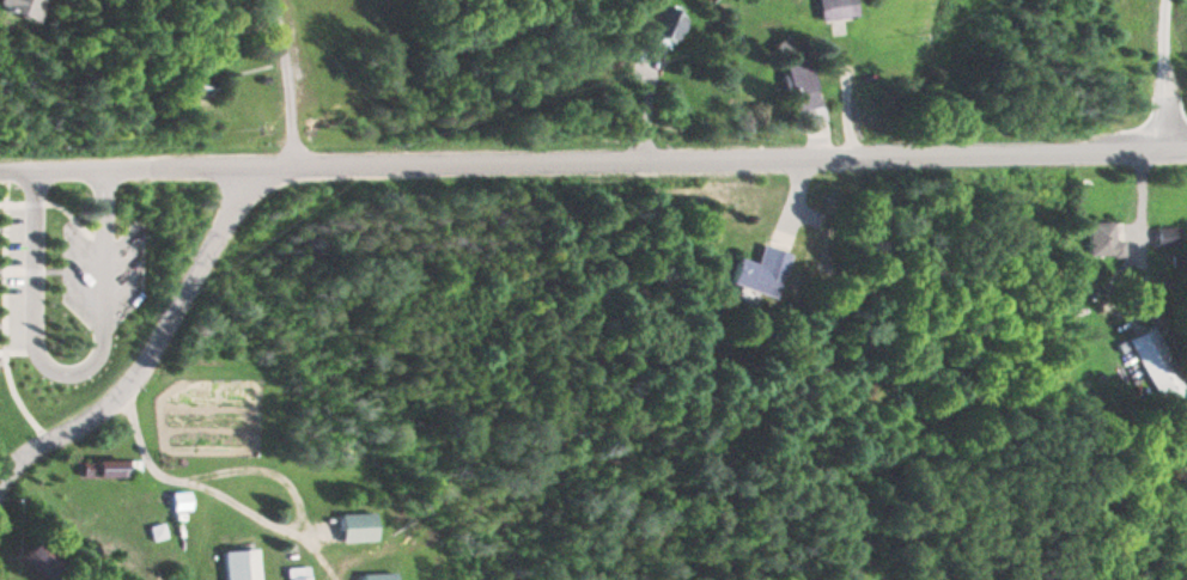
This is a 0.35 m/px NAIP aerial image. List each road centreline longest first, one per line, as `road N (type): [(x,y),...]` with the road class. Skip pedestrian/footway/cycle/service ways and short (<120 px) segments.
road 1 (residential): [(0,165),(1186,144)]
road 2 (residential): [(0,465),(120,389),(241,195),(279,161)]

